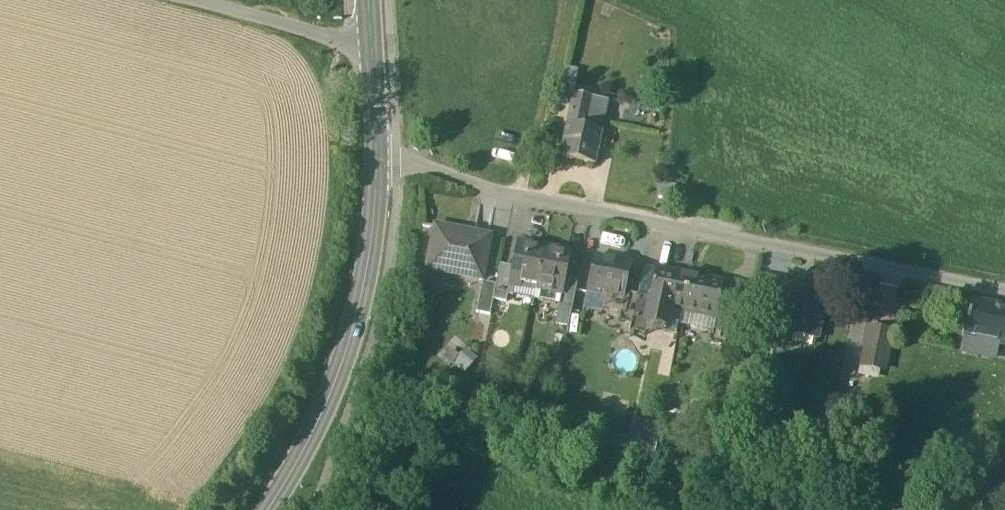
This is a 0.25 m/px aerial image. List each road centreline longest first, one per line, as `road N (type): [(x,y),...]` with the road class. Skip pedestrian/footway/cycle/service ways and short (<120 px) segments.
road 1 (residential): [(377,157),(497,195),(1004,297)]
road 2 (secondary): [(267,509),(325,409),(351,336),(377,157)]
road 3 (residential): [(372,47),(188,0)]

